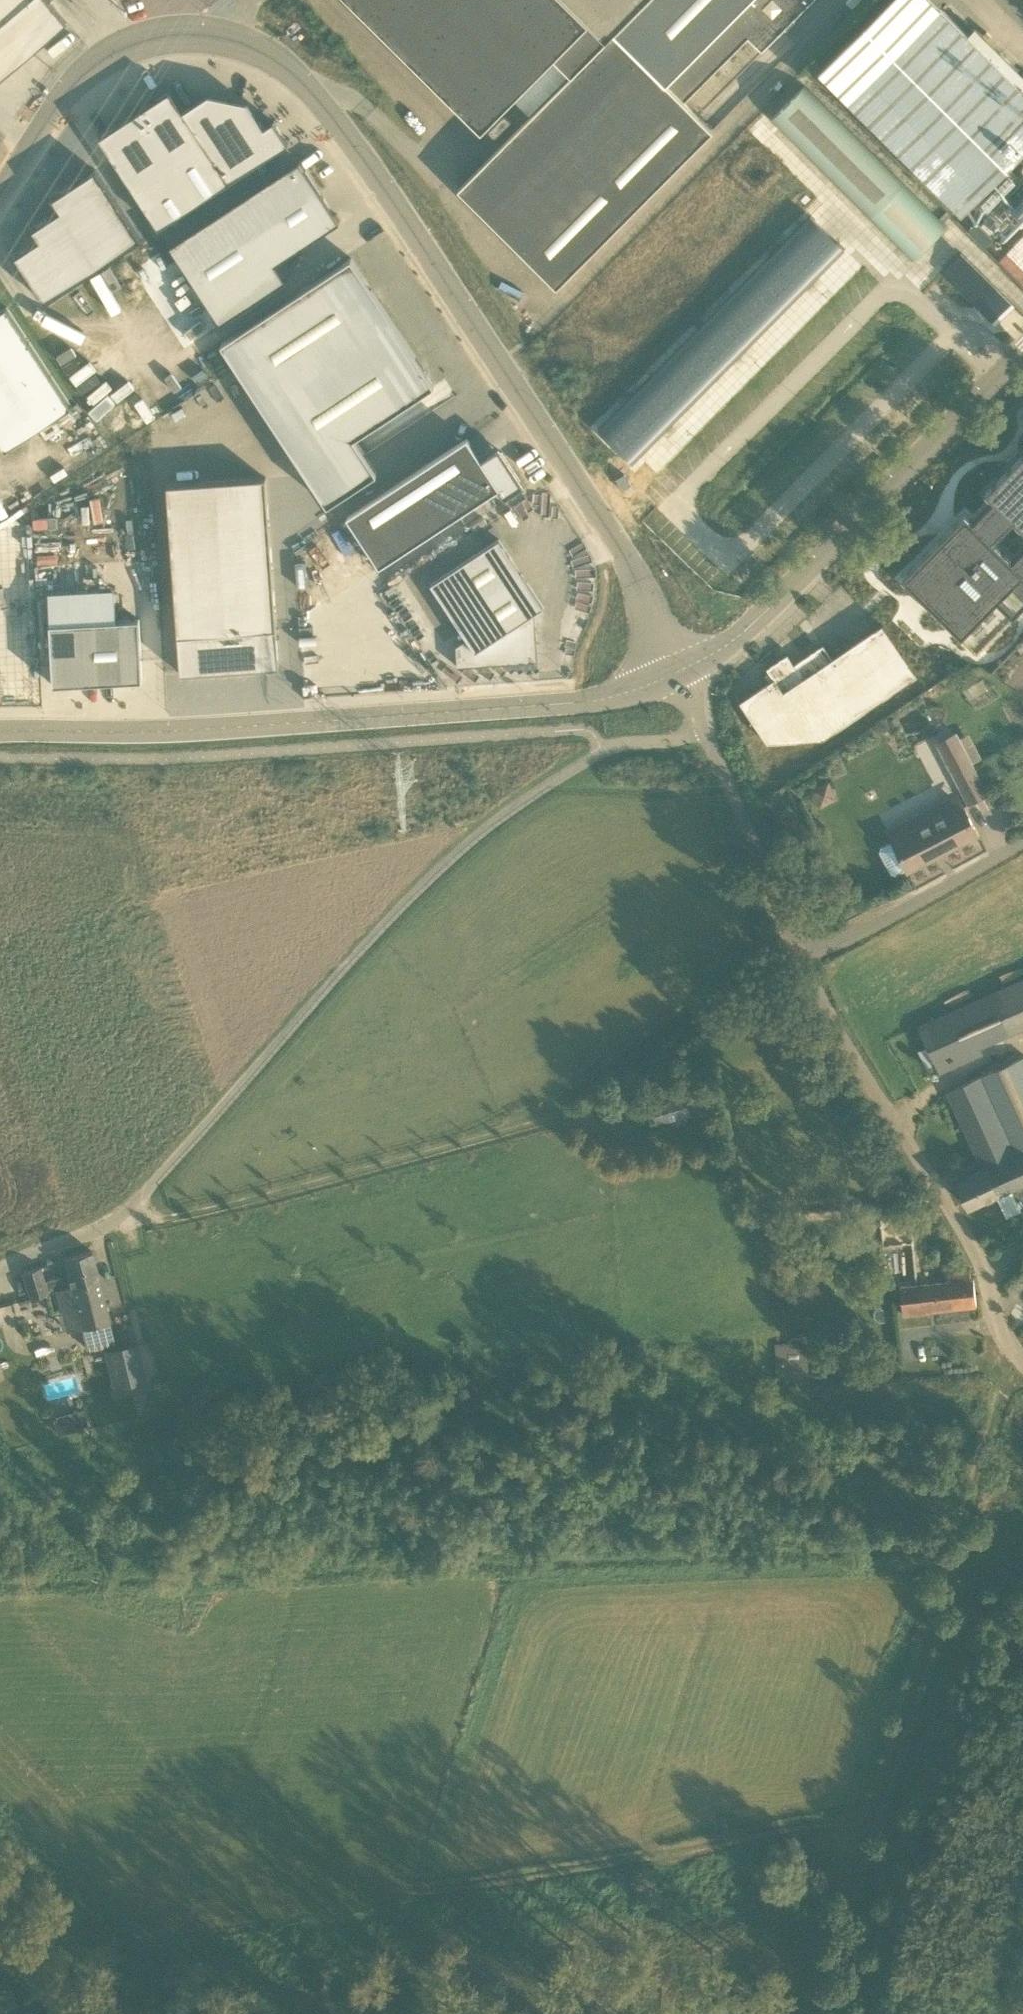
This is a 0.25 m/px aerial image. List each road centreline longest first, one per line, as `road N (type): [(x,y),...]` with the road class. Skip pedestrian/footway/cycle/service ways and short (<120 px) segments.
road 1 (unclassified): [(0,193),(61,103),(117,49),(219,36),(278,57),(347,136),(607,522),(673,673)]
road 2 (unclassified): [(0,1270),(132,1205),(439,868),(494,822),(623,742),(704,730)]
road 3 (track): [(811,2013),(1012,1350)]
road 4 (unclassified): [(0,730),(148,731),(593,700),(673,673)]
road 5 (unclassified): [(673,673),(772,605),(1022,351)]
road 6 (unclassified): [(1022,1361),(970,1245),(847,1050),(800,959)]
road 7 (track): [(871,1824),(820,1819),(425,1894)]
road 8 (track): [(132,1205),(167,1219),(518,1129)]
road 9 (unclassified): [(800,959),(1022,840)]
road 10 (unclassified): [(800,959),(704,730)]

